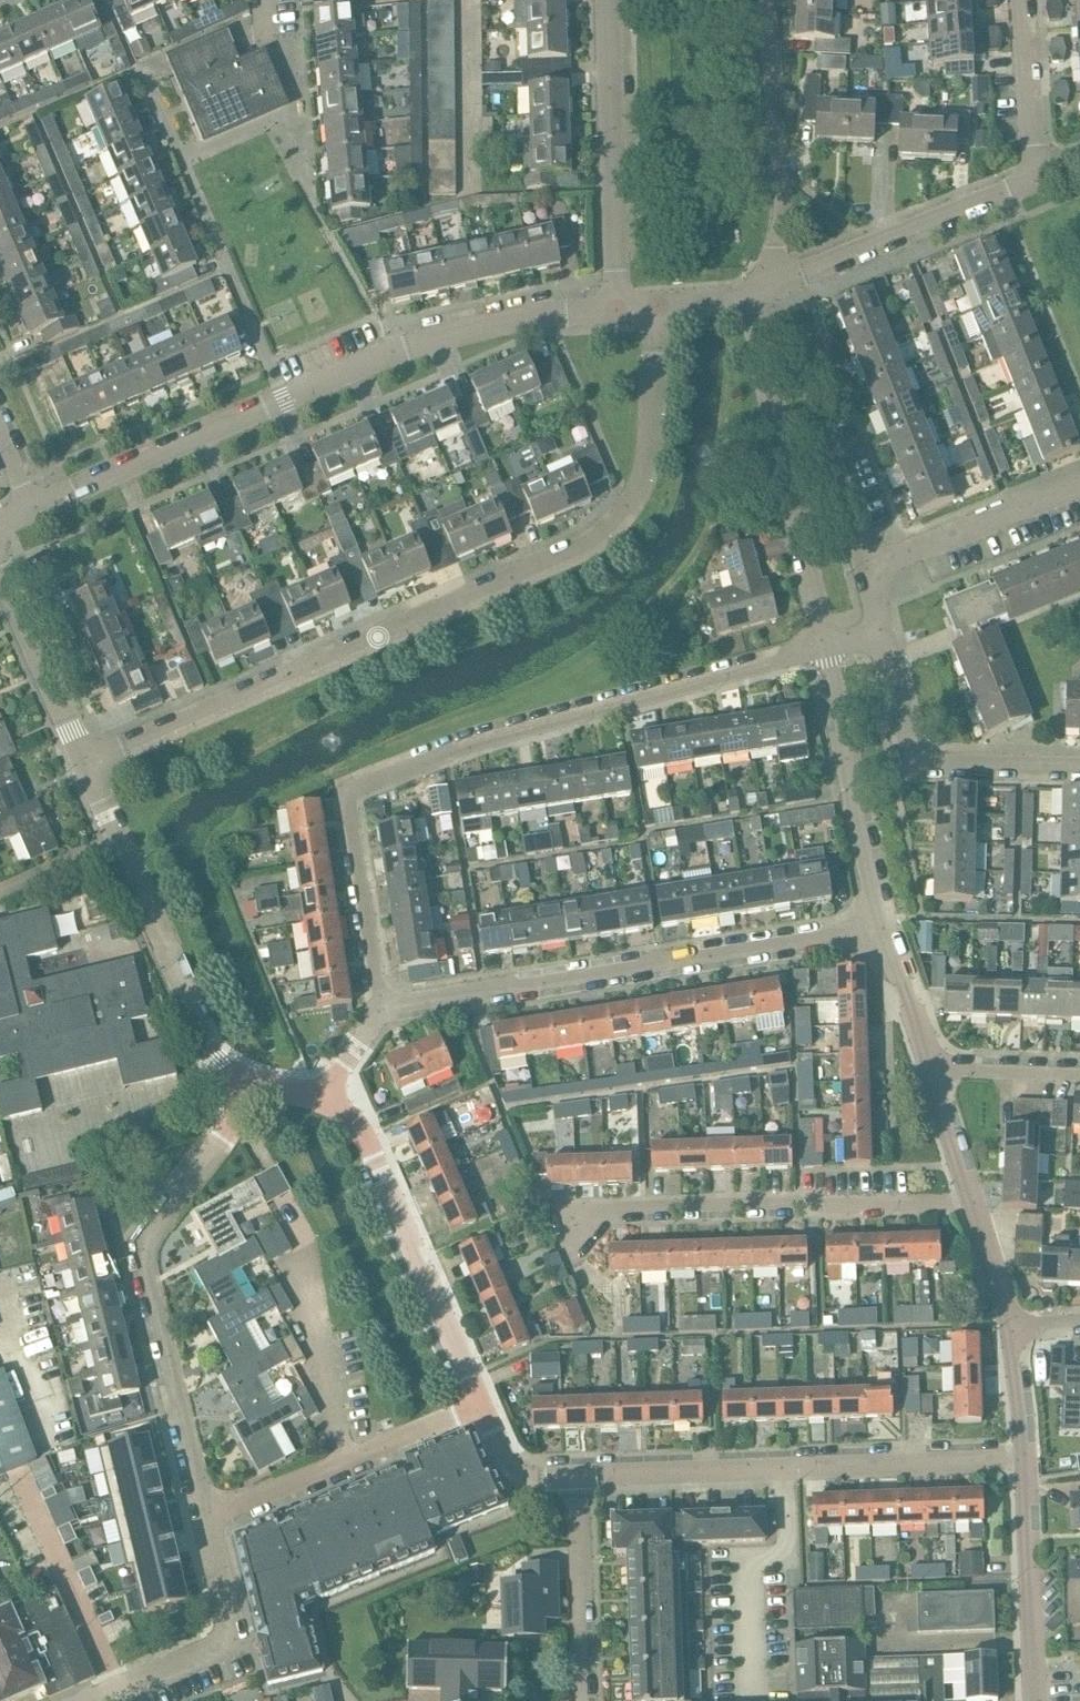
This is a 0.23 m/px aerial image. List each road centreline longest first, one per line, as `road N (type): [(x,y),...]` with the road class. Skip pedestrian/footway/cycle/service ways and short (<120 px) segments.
road 1 (residential): [(85,765),(605,531),(630,504),(644,469),(657,306)]
road 2 (residential): [(826,648),(471,742),(346,790),(381,1009)]
road 3 (unclassified): [(31,508),(409,345),(533,316),(616,308)]
road 4 (residential): [(381,1009),(881,928)]
road 5 (residential): [(204,1516),(143,1257),(155,1228),(228,1131),(248,1083)]
road 6 (residential): [(1021,1459),(578,1476)]
road 7 (residential): [(574,1224),(610,1207),(968,1202)]
road 8 (unclassified): [(826,648),(748,295)]
road 9 (residential): [(479,1404),(365,1138),(322,1101)]
road 10 (unclassified): [(616,308),(608,0)]
road 11 (residential): [(1079,768),(909,764),(882,635)]
road 12 (residential): [(204,1516),(479,1404)]
road 13 (residential): [(767,287),(781,207),(766,0)]
road 14 (unclassified): [(767,287),(1035,180)]
road 15 (unclassified): [(881,928),(826,648)]
road 16 (residential): [(89,1700),(233,1639),(204,1516)]
road 17 (residential): [(248,1083),(202,1031),(118,839)]
road 18 (unclassified): [(1035,1700),(1021,1459)]
road 19 (residential): [(867,566),(1079,483)]
road 20 (residential): [(583,1700),(578,1476)]
road 21 (residential): [(85,765),(0,571)]
road 22 (residential): [(1020,0),(1035,180)]
road 23 (residential): [(1079,1075),(925,1068)]
road 24 (unclassified): [(925,1068),(881,928)]
road 25 (unclassified): [(968,1202),(925,1068)]
road 26 (residential): [(578,1476),(513,1470),(479,1404)]
road 27 (residential): [(867,566),(820,441)]
road 28 (unclassified): [(1021,1459),(1005,1328)]
road 29 (unclassified): [(1005,1328),(968,1202)]
road 30 (residential): [(118,839),(0,890)]

